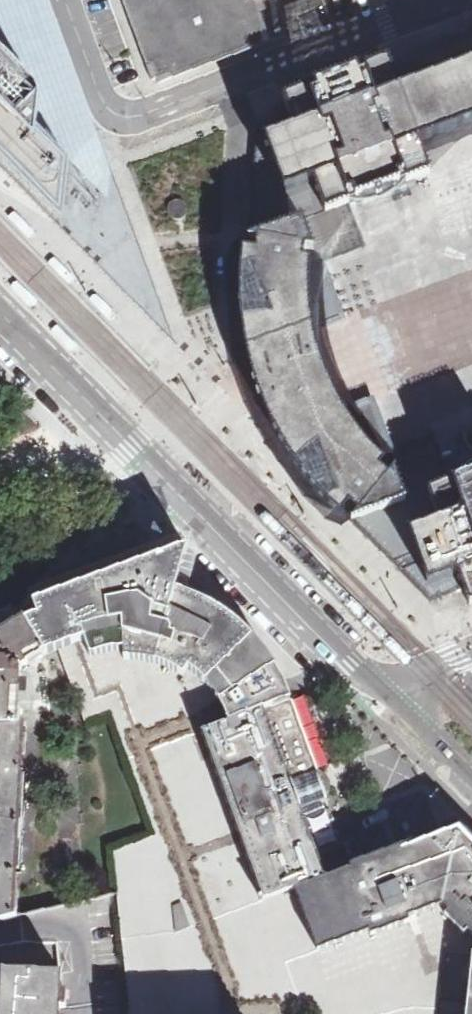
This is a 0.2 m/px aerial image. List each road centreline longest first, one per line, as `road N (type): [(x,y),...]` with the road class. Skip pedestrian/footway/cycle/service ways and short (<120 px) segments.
road 1 (tertiary): [(387,688),(0,312)]
road 2 (residential): [(61,0),(95,95),(126,119),(413,5)]

